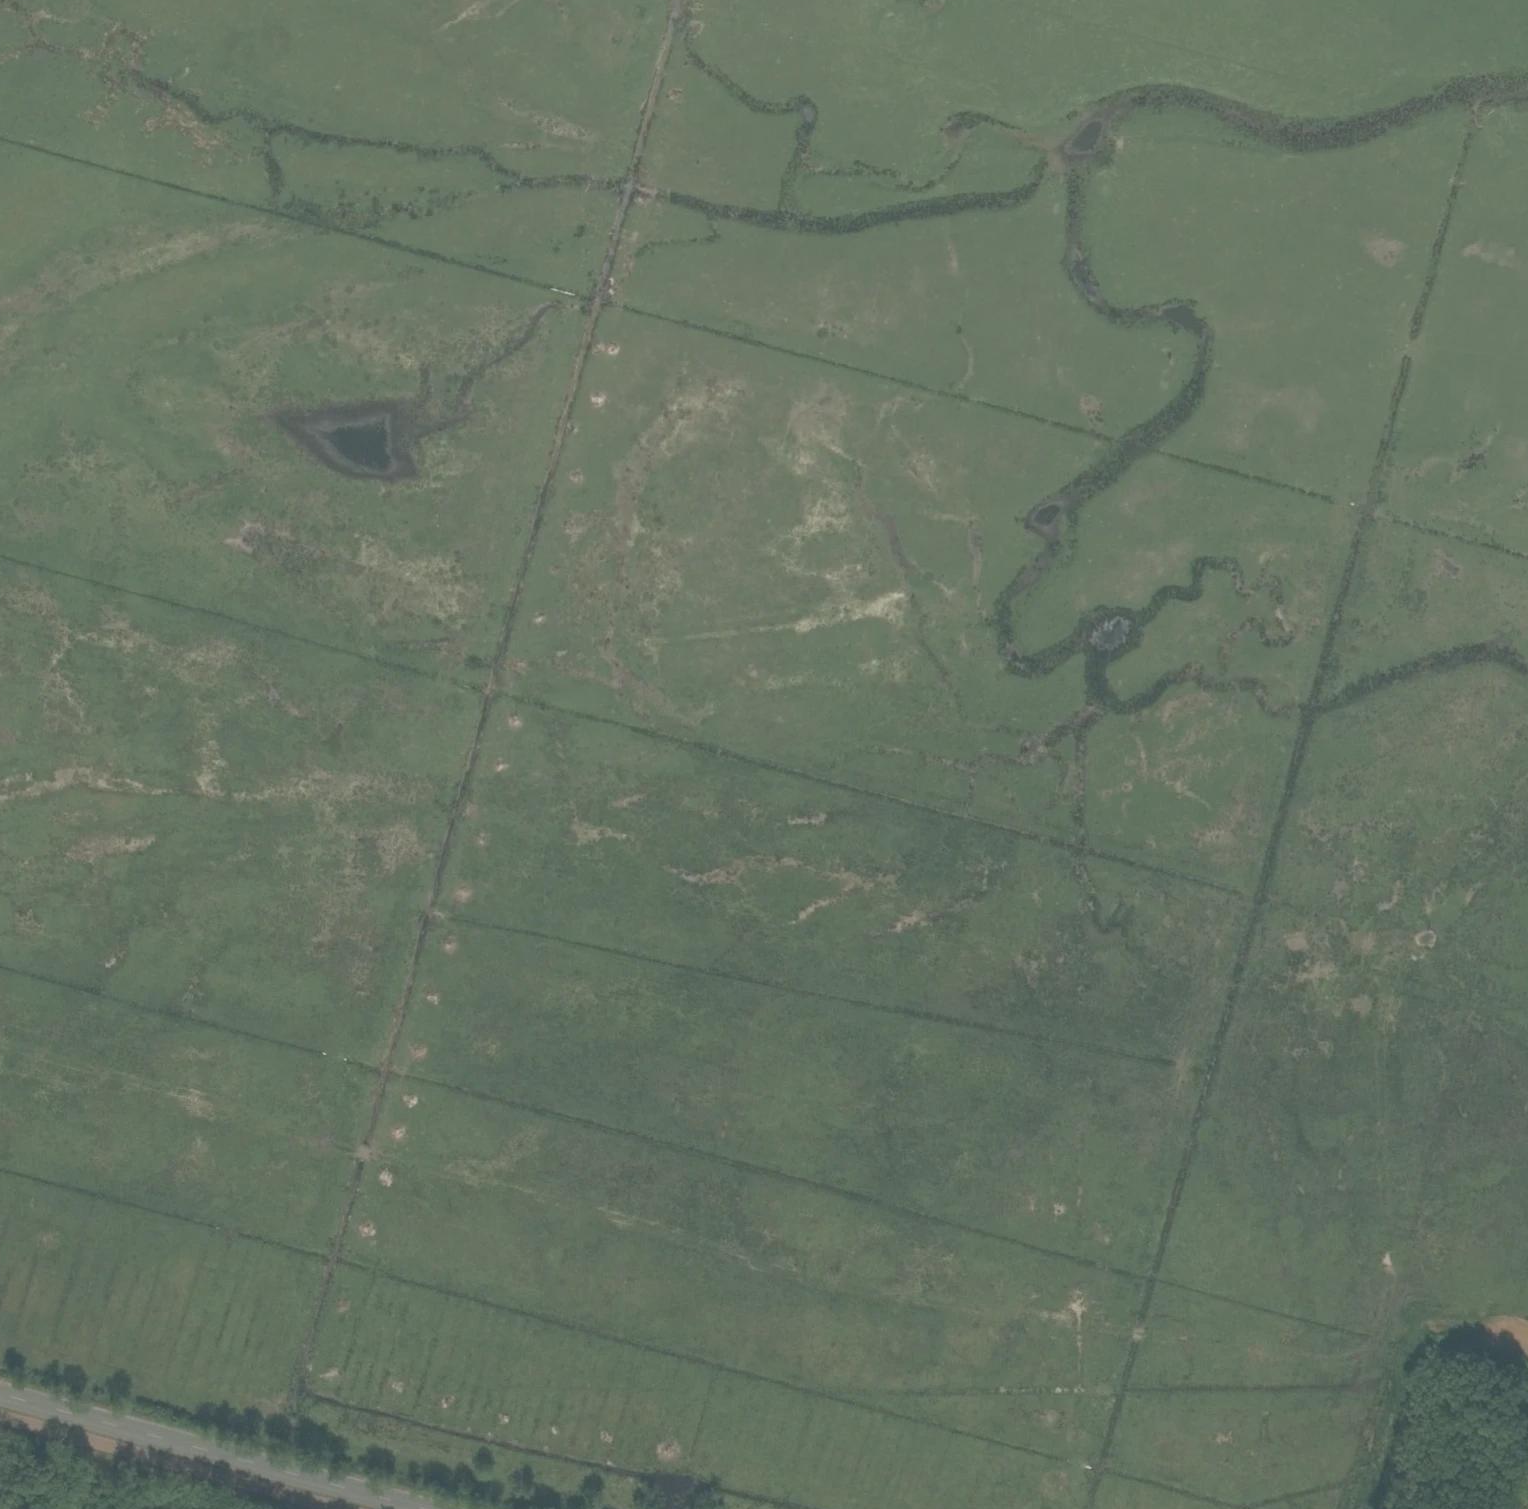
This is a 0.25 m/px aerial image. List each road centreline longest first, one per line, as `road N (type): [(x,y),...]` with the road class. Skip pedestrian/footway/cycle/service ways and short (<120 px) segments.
road 1 (tertiary): [(425,1508),(0,1394)]

